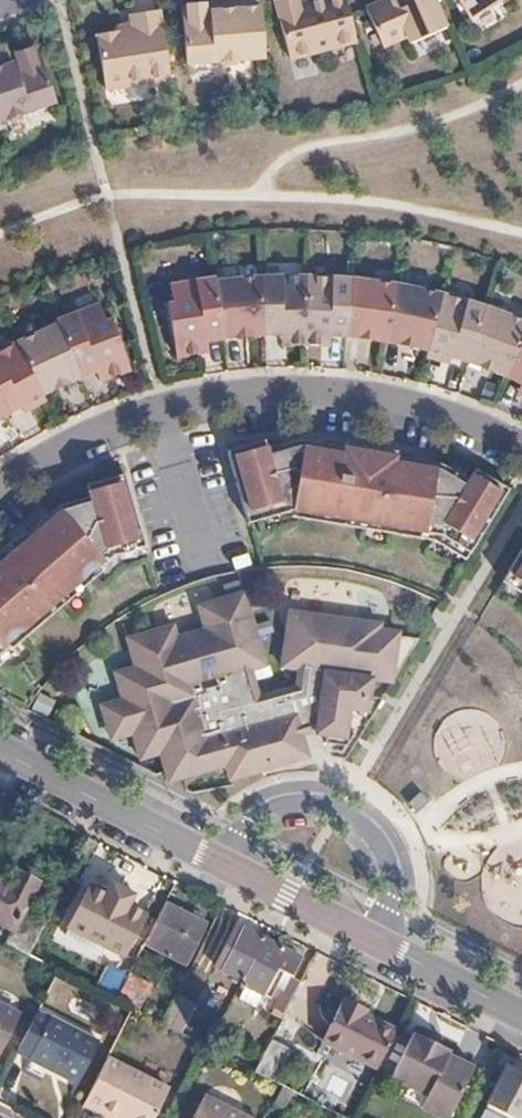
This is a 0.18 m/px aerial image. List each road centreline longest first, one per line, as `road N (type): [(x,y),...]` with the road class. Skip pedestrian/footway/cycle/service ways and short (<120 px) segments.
road 1 (residential): [(521,1020),(0,756)]
road 2 (residential): [(521,444),(402,401),(259,391),(113,425),(0,488)]

